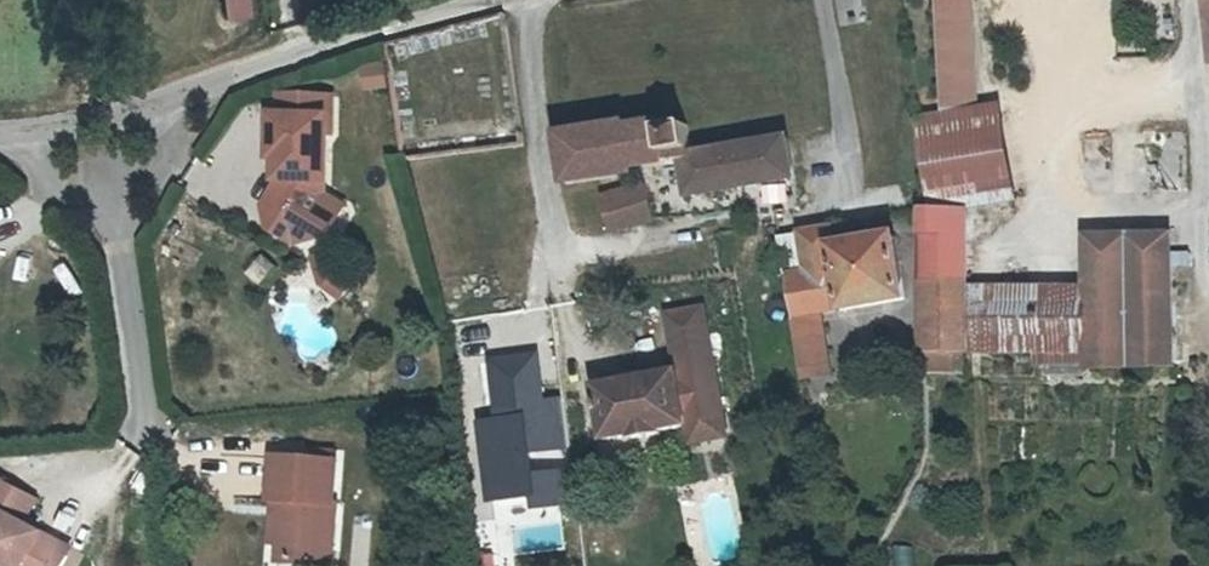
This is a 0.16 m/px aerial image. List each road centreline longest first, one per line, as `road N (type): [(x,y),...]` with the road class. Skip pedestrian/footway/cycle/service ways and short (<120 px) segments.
road 1 (unclassified): [(215,91),(492,0)]
road 2 (residential): [(559,268),(518,0)]
road 3 (residential): [(153,453),(131,220)]
road 4 (unclassified): [(8,159),(215,91)]
road 5 (residential): [(865,206),(827,0)]
road 6 (residential): [(131,220),(215,91)]
road 7 (residential): [(131,220),(8,159)]

